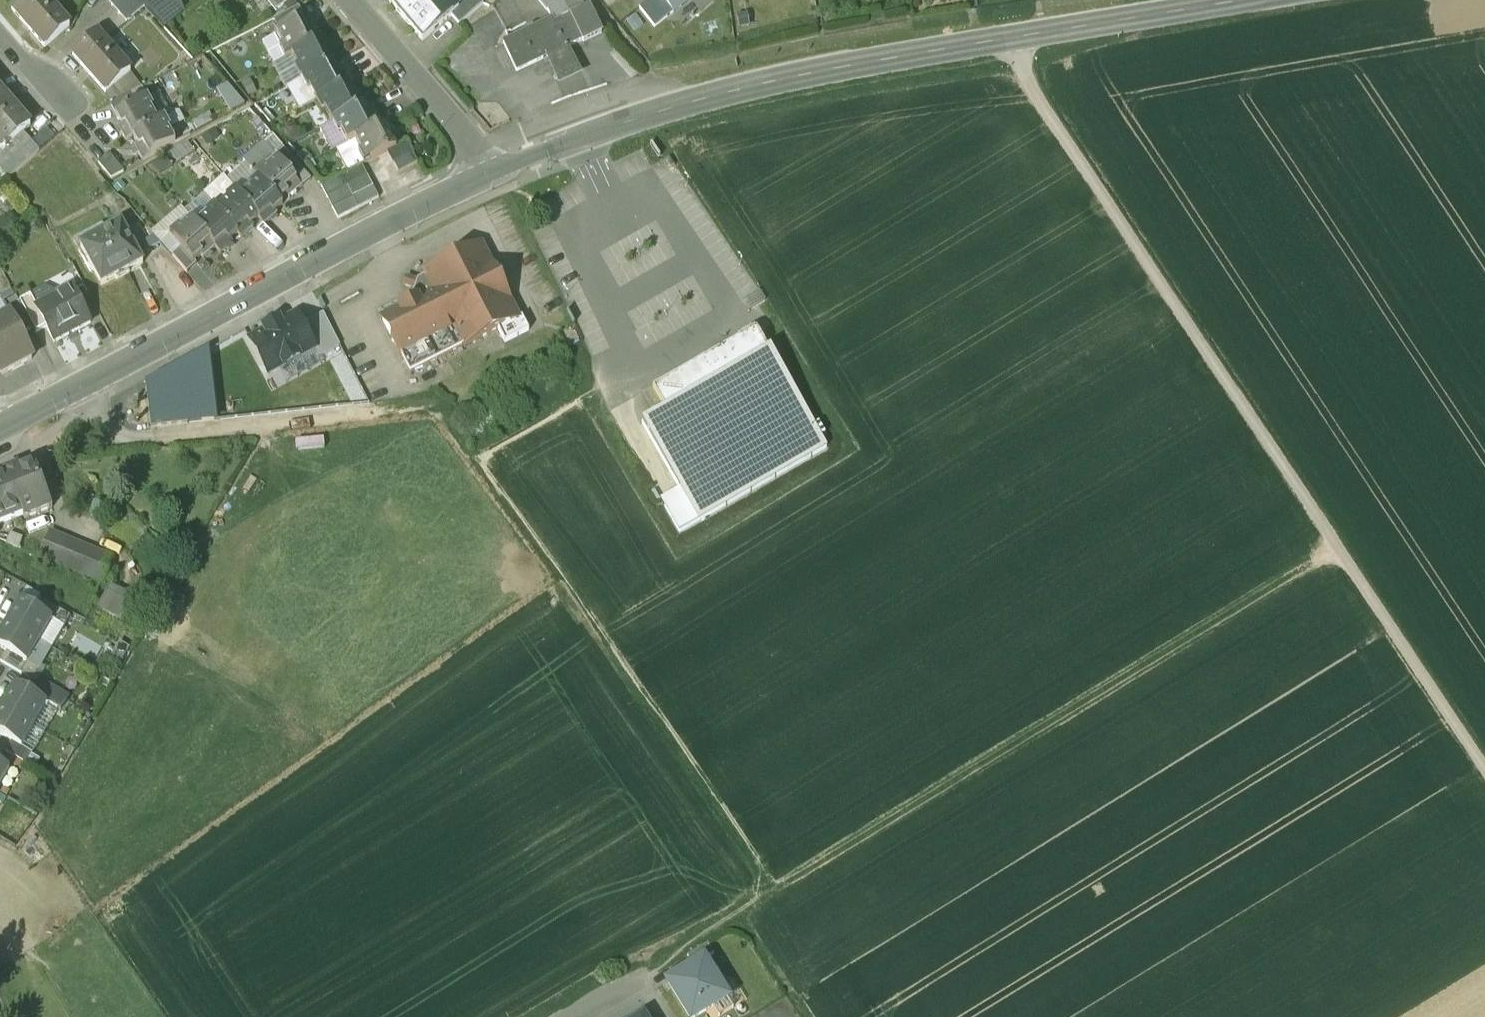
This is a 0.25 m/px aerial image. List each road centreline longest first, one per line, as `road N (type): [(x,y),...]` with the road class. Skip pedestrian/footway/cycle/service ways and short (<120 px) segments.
road 1 (track): [(1484,773),(1024,80),(1006,37)]
road 2 (track): [(641,983),(683,949),(1337,548)]
road 3 (track): [(772,896),(454,433),(426,411),(252,429)]
road 4 (secondary): [(494,172),(647,115),(810,72),(1243,0)]
road 5 (secondary): [(0,430),(494,172)]
road 6 (residential): [(346,0),(494,172)]

